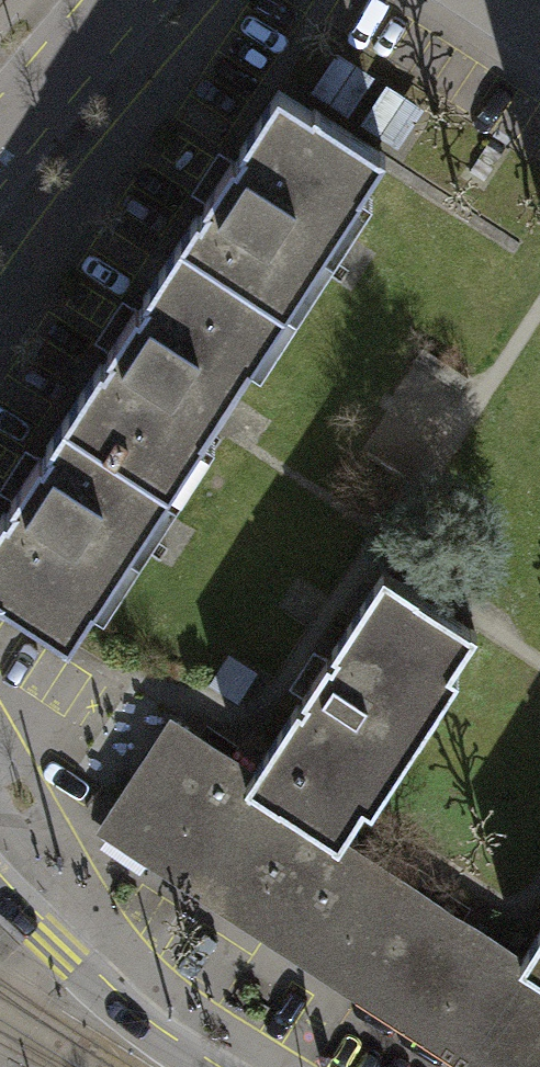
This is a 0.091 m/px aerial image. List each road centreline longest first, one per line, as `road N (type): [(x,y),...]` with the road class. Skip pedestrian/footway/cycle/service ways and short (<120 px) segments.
road 1 (tertiary): [(198,1066),(149,1035),(0,903)]
road 2 (tertiary): [(125,0),(0,159)]

